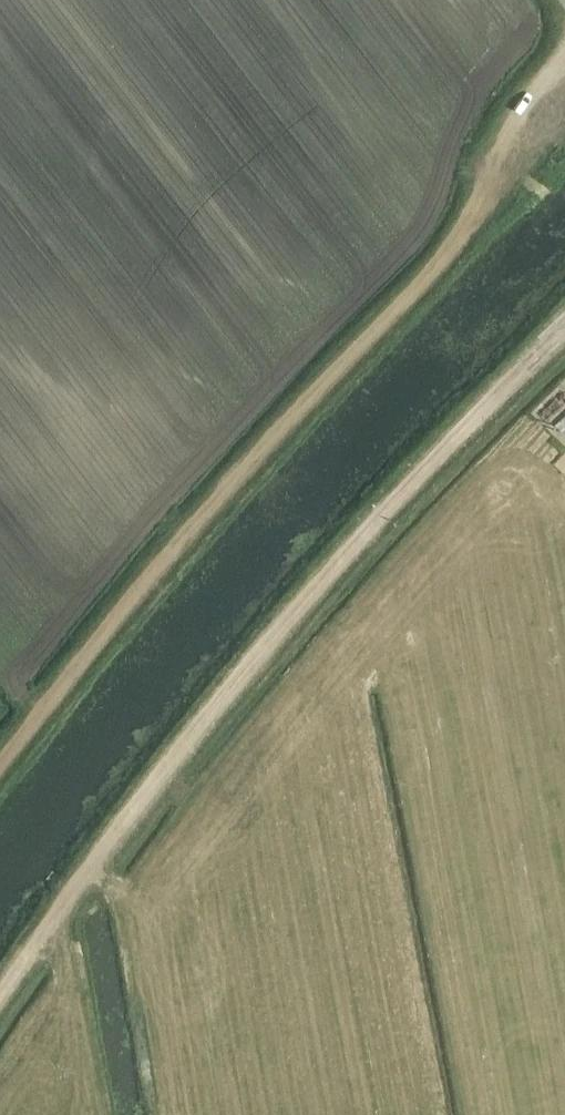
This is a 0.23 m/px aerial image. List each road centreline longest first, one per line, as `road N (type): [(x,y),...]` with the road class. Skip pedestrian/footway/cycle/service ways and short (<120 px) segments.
road 1 (track): [(564,56),(518,116),(473,219),(434,273),(267,446),(0,766)]
road 2 (track): [(0,998),(171,761),(402,493),(564,326)]

